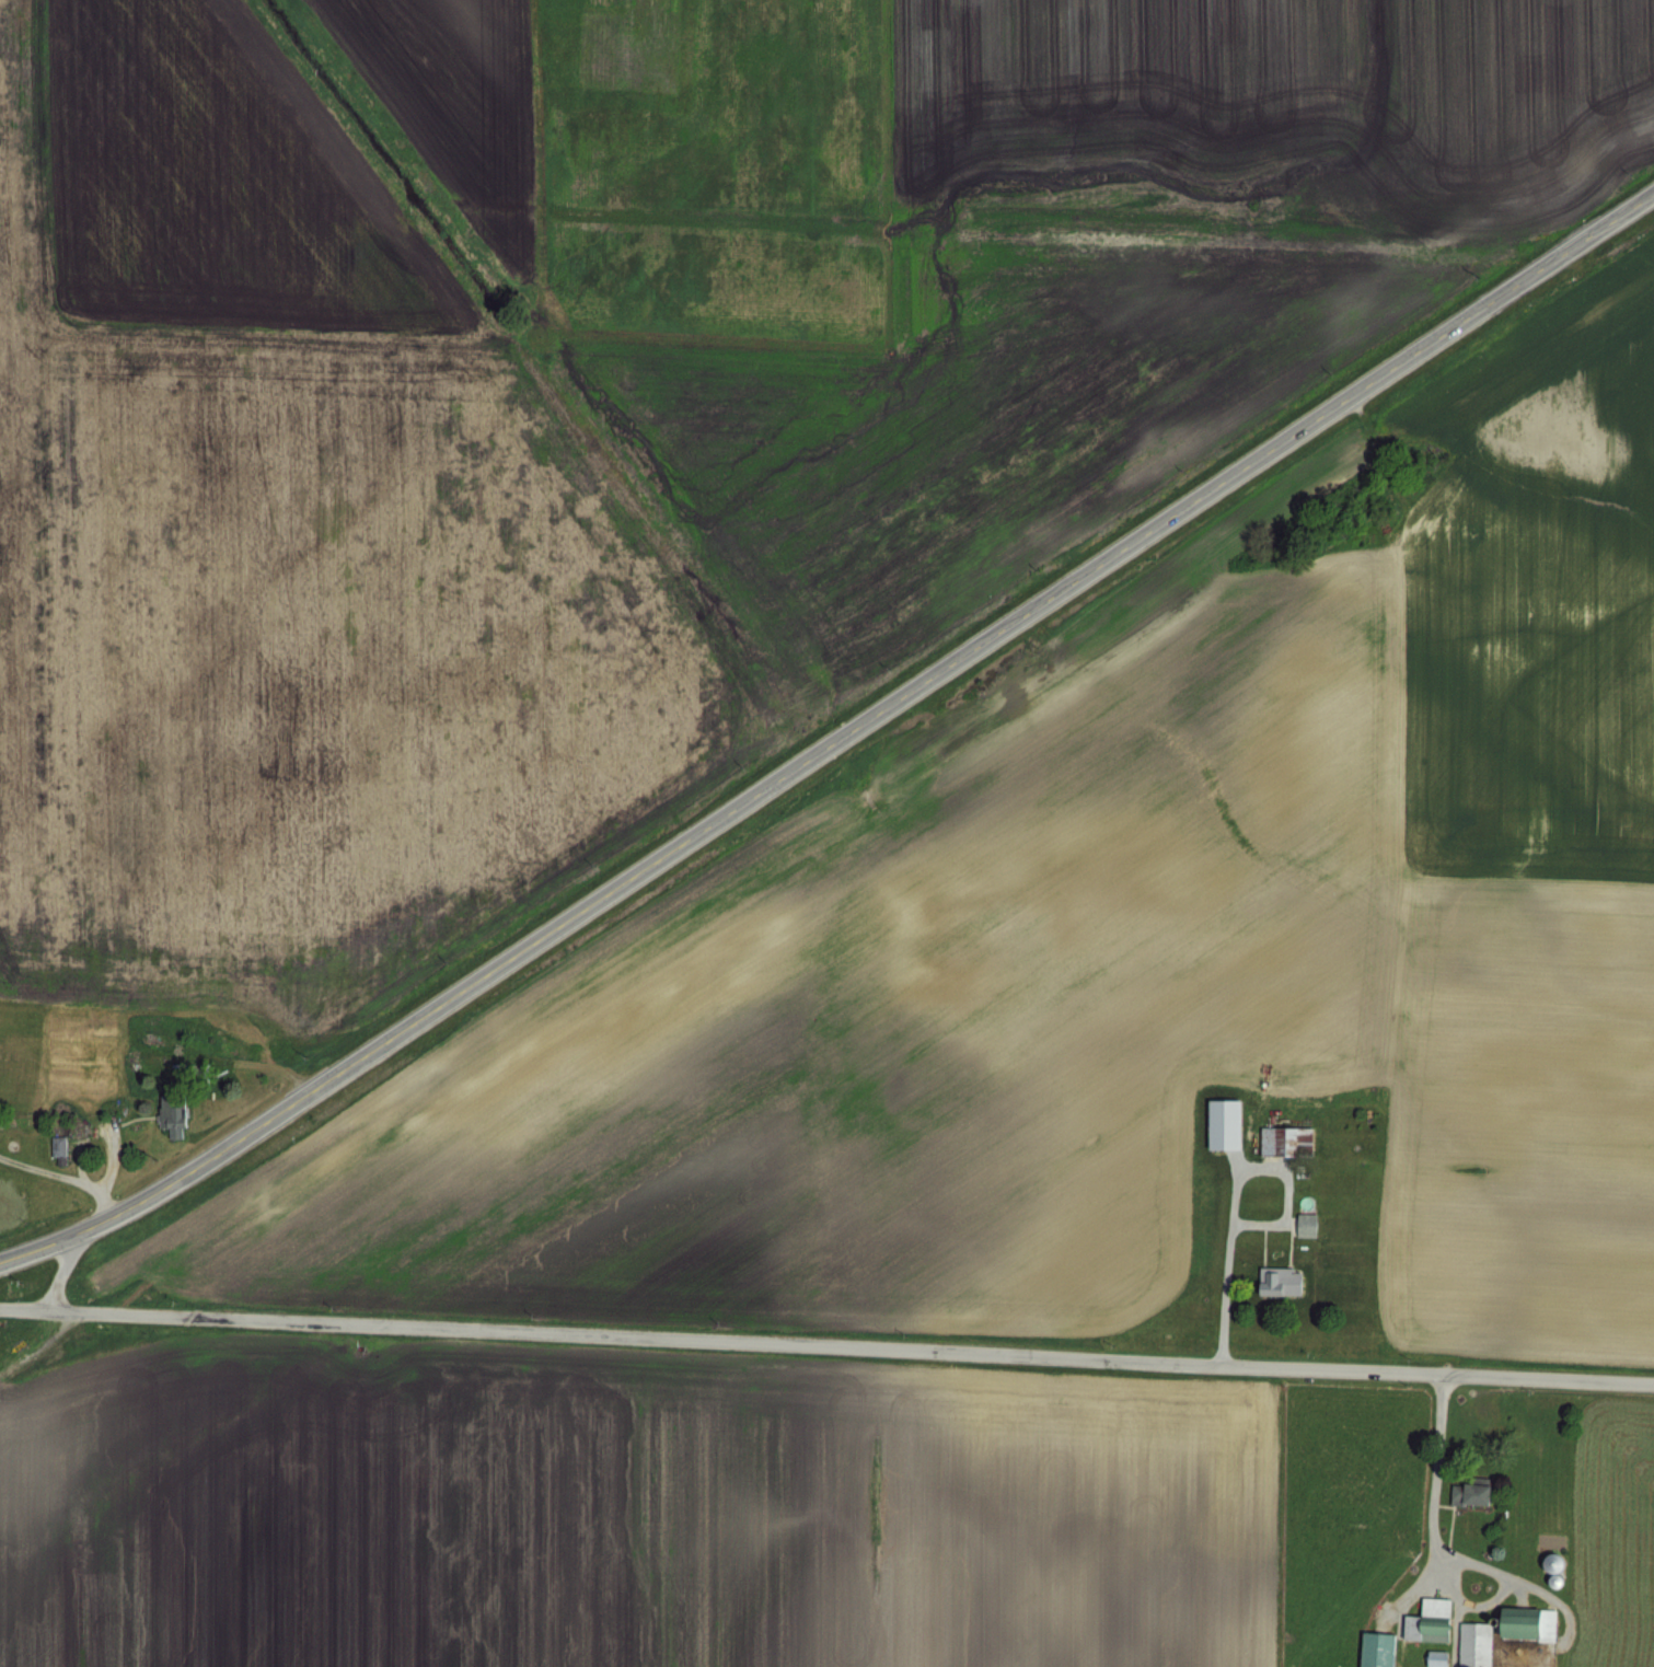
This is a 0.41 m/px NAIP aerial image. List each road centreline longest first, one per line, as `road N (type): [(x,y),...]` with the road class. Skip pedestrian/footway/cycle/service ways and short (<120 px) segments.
road 1 (primary): [(0,1262),(143,1201),(215,1157),(1653,198)]
road 2 (tertiary): [(0,1309),(1653,1382)]

